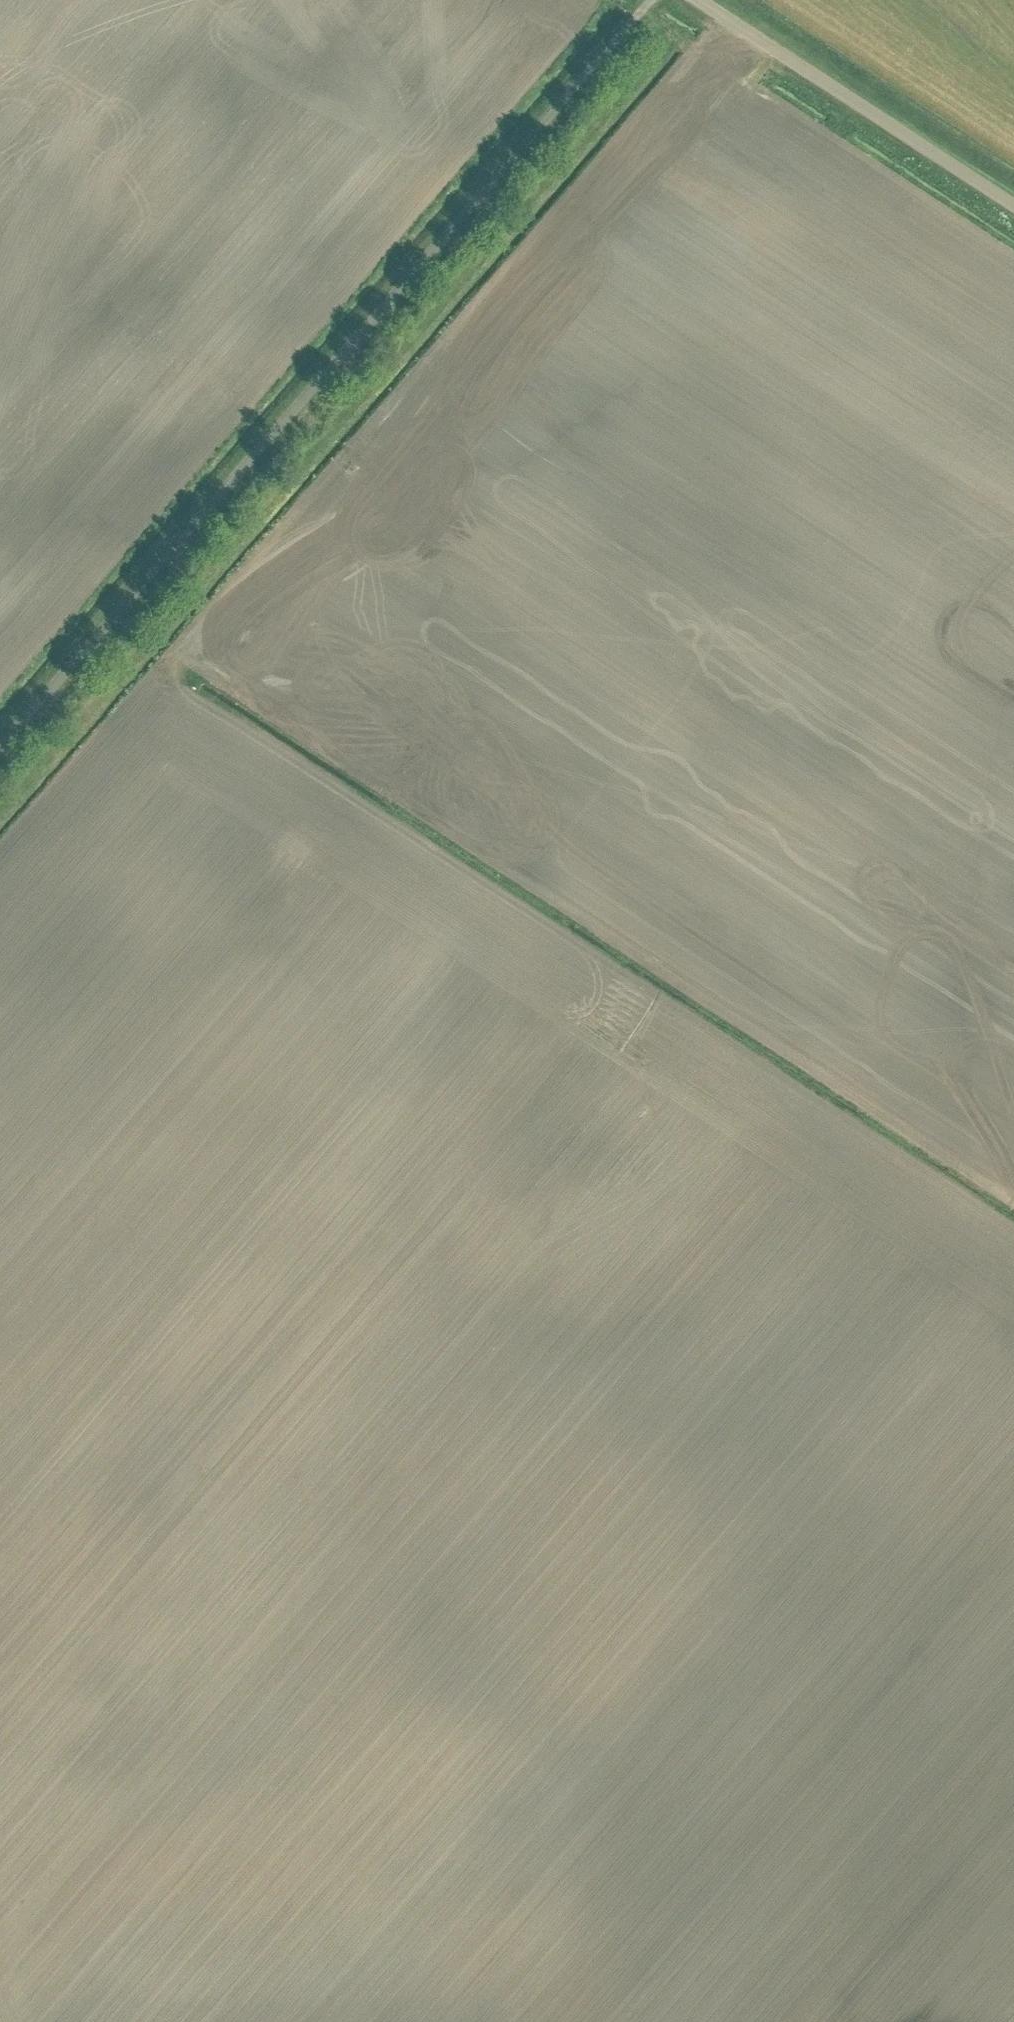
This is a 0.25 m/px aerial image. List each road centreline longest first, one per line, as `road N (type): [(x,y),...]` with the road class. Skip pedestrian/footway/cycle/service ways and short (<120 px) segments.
road 1 (unclassified): [(1013,205),(699,0)]

